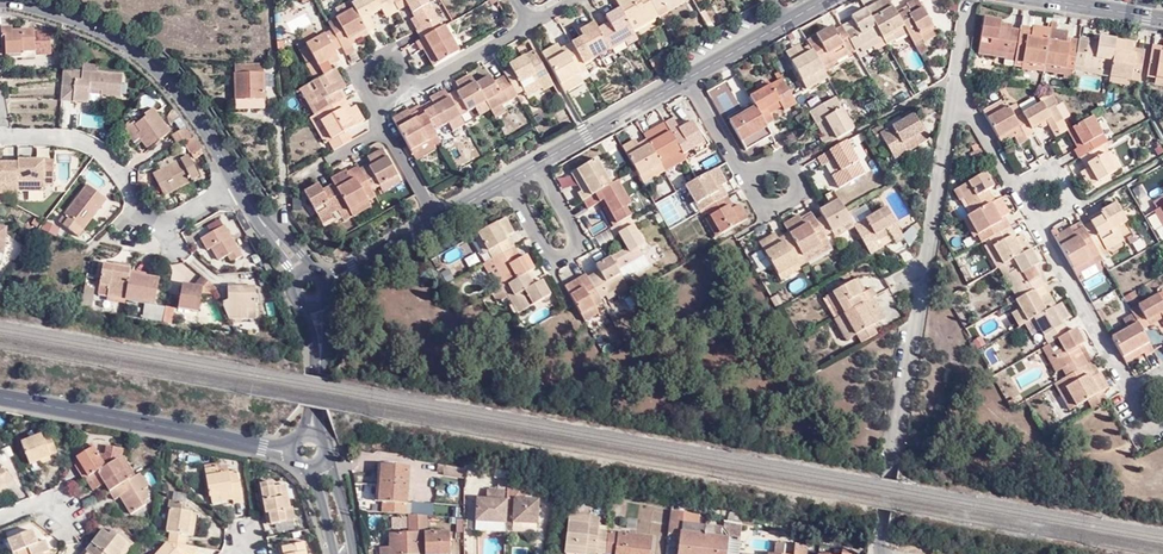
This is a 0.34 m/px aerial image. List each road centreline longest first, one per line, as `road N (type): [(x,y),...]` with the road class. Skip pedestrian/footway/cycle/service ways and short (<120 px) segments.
road 1 (residential): [(881,553),(954,78)]
road 2 (tertiary): [(239,186),(186,101),(124,42),(49,10),(0,0)]
road 3 (residential): [(239,186),(154,223),(140,218),(100,152),(48,139),(0,140)]
road 4 (residential): [(0,397),(262,447)]
road 5 (residential): [(508,183),(553,263),(579,248),(537,166)]
road 6 (residential): [(1129,388),(1039,232)]
road 7 (residential): [(687,79),(537,166)]
road 8 (residential): [(1039,232),(1076,211),(1054,167),(1013,186)]
road 9 (residential): [(528,21),(414,84)]
road 10 (residential): [(1162,20),(1039,0)]
road 11 (residential): [(442,220),(332,278)]
road 12 (residential): [(1013,186),(954,78)]
road 13 (residential): [(376,106),(357,71),(395,50),(414,84)]

